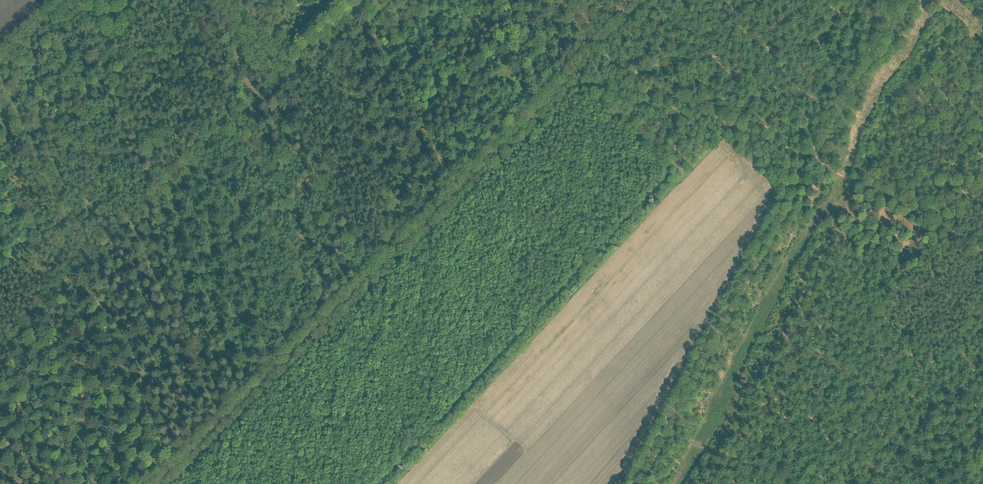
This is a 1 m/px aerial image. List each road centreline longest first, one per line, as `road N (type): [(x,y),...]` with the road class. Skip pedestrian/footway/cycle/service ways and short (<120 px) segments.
road 1 (track): [(636,483),(892,0)]
road 2 (track): [(454,192),(158,483)]
road 3 (track): [(0,342),(254,95)]
road 4 (track): [(596,50),(635,81),(815,162)]
road 5 (track): [(188,483),(79,265)]
road 6 (track): [(596,50),(454,192)]
road 7 (track): [(84,259),(0,79)]
road 8 (track): [(982,253),(815,162)]
road 9 (track): [(803,483),(667,427)]
road 10 (track): [(254,95),(352,3)]

